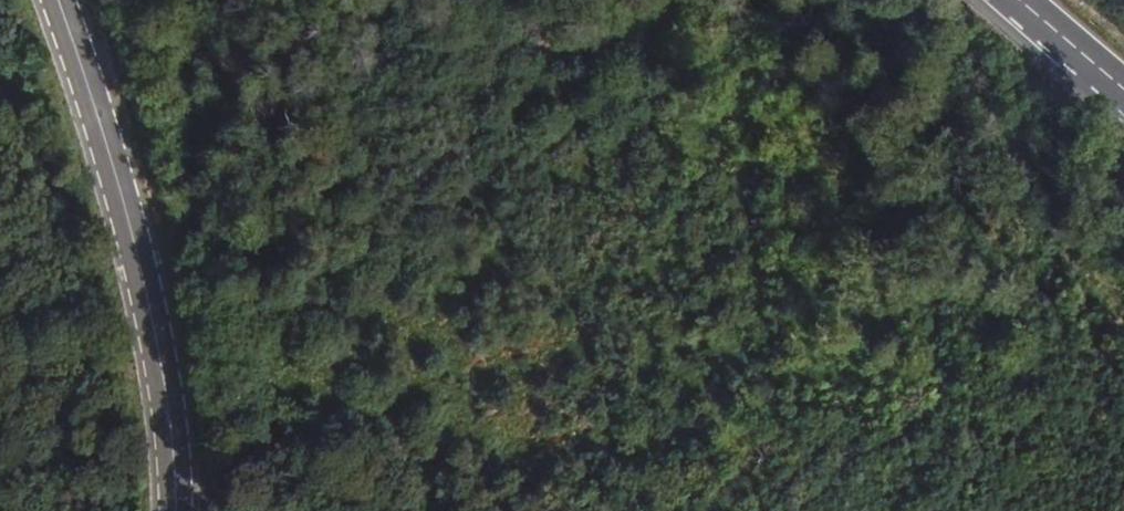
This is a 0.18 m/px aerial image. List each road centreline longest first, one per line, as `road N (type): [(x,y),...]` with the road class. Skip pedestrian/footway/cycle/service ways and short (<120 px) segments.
road 1 (secondary): [(175,510),(169,411),(148,292),(92,68),(65,0)]
road 2 (motorway): [(1019,0),(1123,92)]

